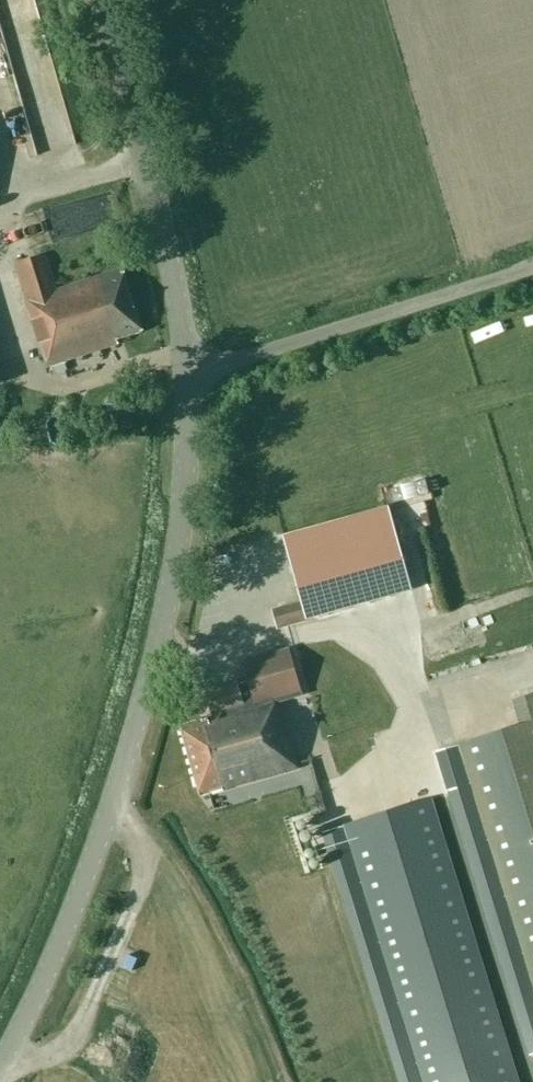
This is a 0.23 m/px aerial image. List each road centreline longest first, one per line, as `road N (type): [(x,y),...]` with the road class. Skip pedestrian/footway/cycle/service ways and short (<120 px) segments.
road 1 (tertiary): [(0,1066),(39,993),(100,839),(163,628),(183,512),(187,370)]
road 2 (tertiary): [(187,370),(155,198),(98,0)]
road 3 (unclassified): [(187,370),(532,267)]

